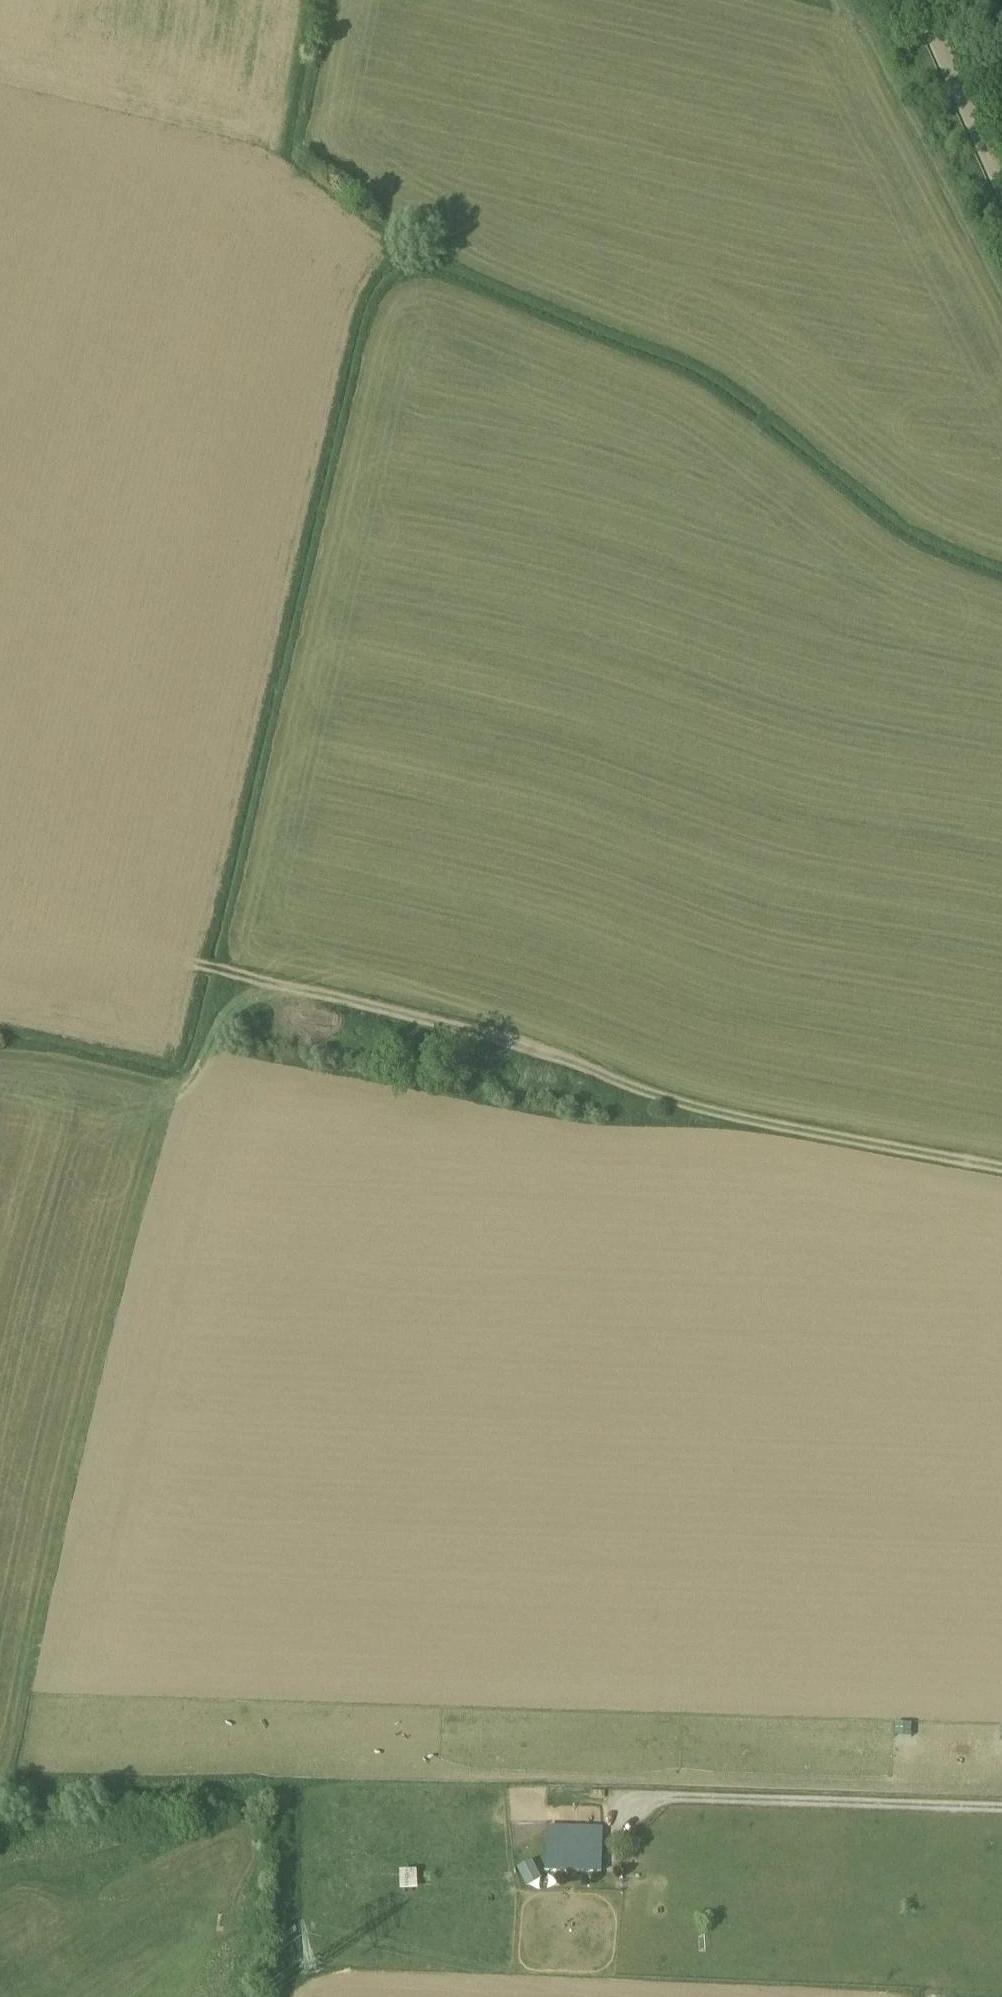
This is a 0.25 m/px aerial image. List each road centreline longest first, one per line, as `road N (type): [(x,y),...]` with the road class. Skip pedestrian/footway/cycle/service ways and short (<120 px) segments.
road 1 (track): [(203,965),(744,1118),(1001,1166)]
road 2 (unclassified): [(1001,196),(920,0)]

